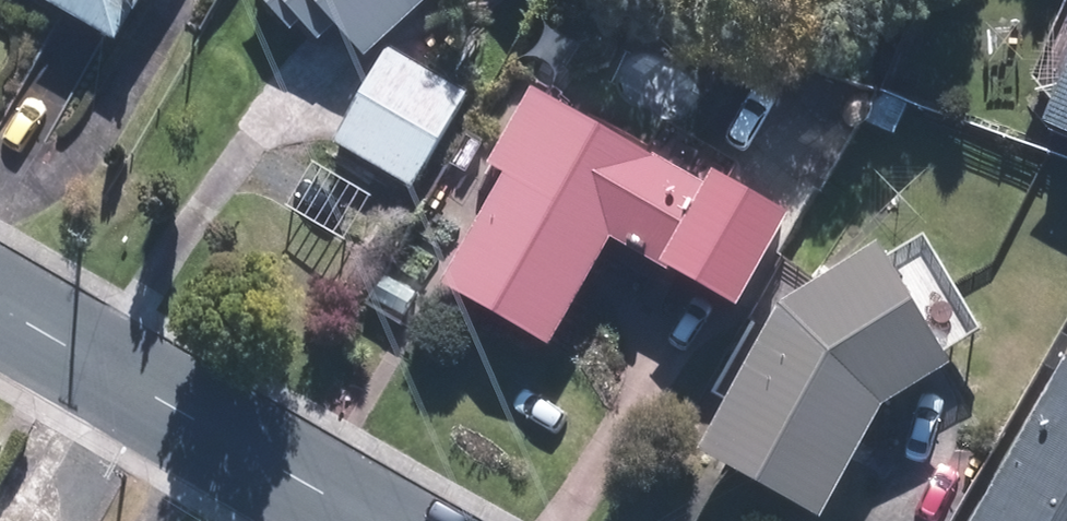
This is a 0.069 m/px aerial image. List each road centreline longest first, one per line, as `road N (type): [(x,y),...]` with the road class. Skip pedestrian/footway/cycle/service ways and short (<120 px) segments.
road 1 (residential): [(375,520),(0,304)]

